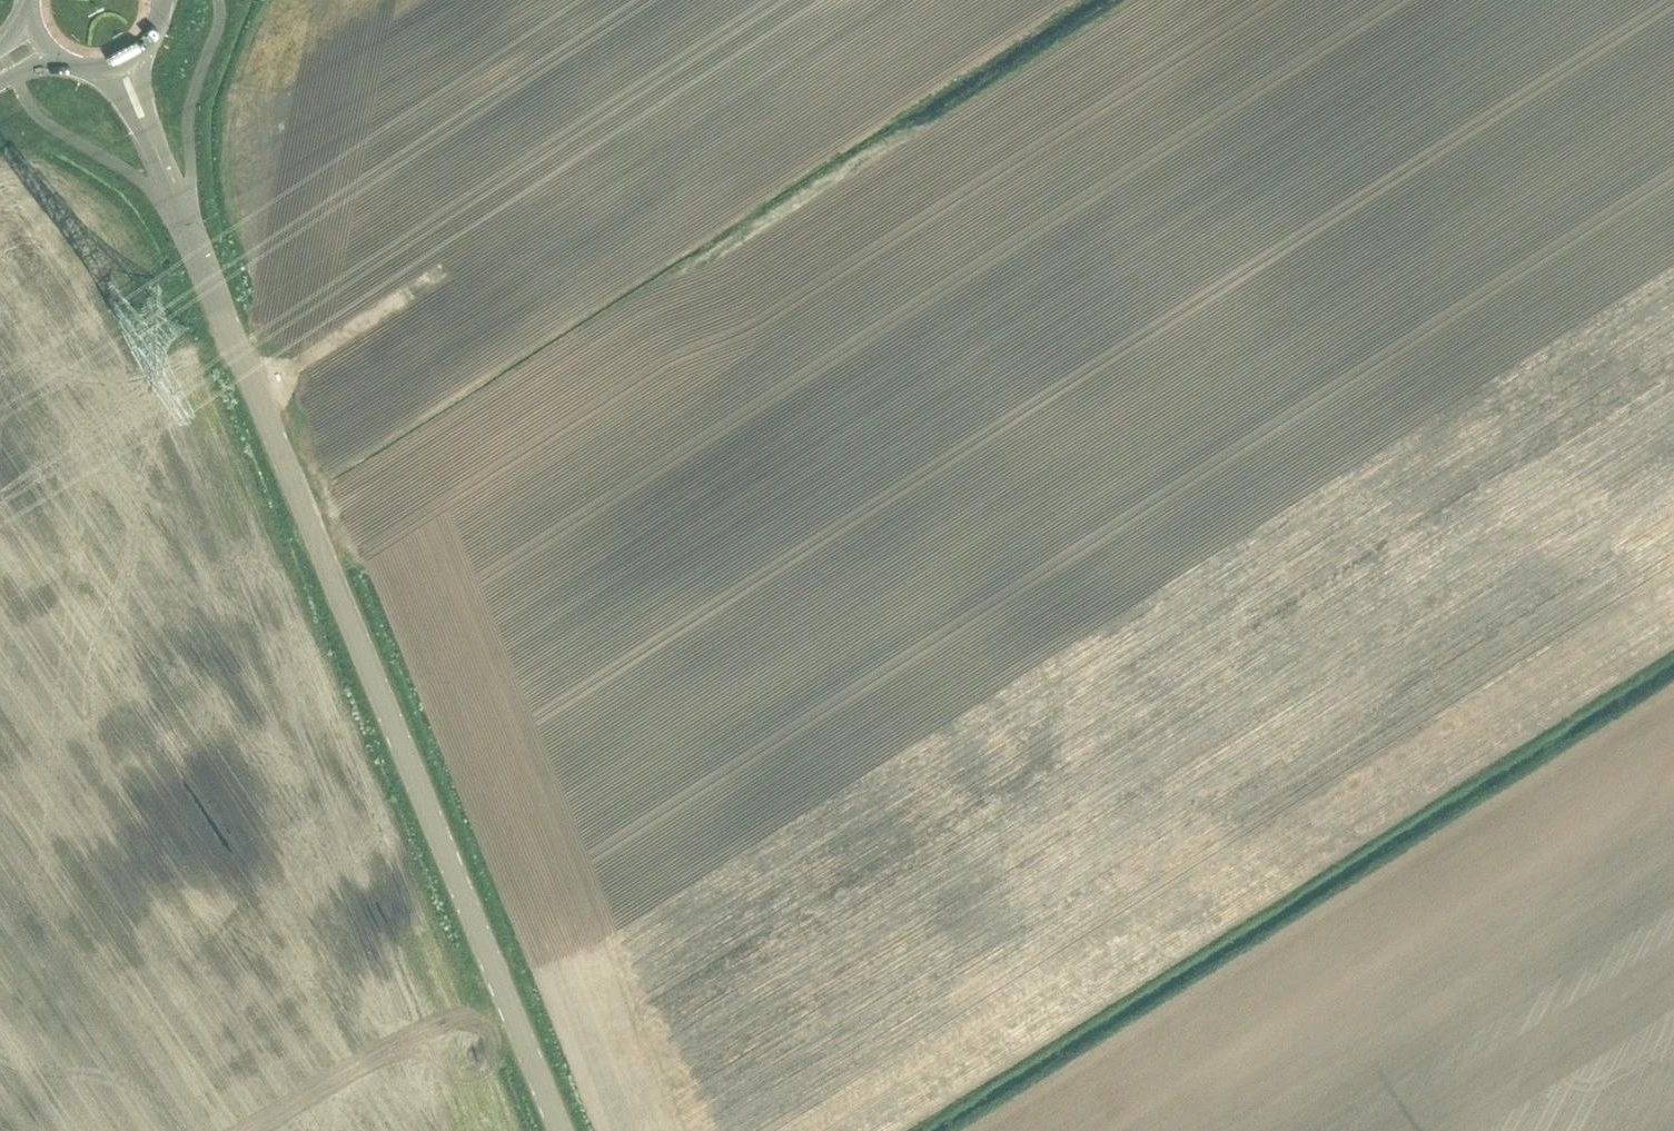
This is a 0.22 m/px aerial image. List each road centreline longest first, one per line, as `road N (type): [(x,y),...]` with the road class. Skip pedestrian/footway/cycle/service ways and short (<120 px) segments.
road 1 (unclassified): [(561,1130),(206,281)]
road 2 (trunk): [(183,140),(399,0)]
road 3 (trunk): [(0,249),(120,181)]

